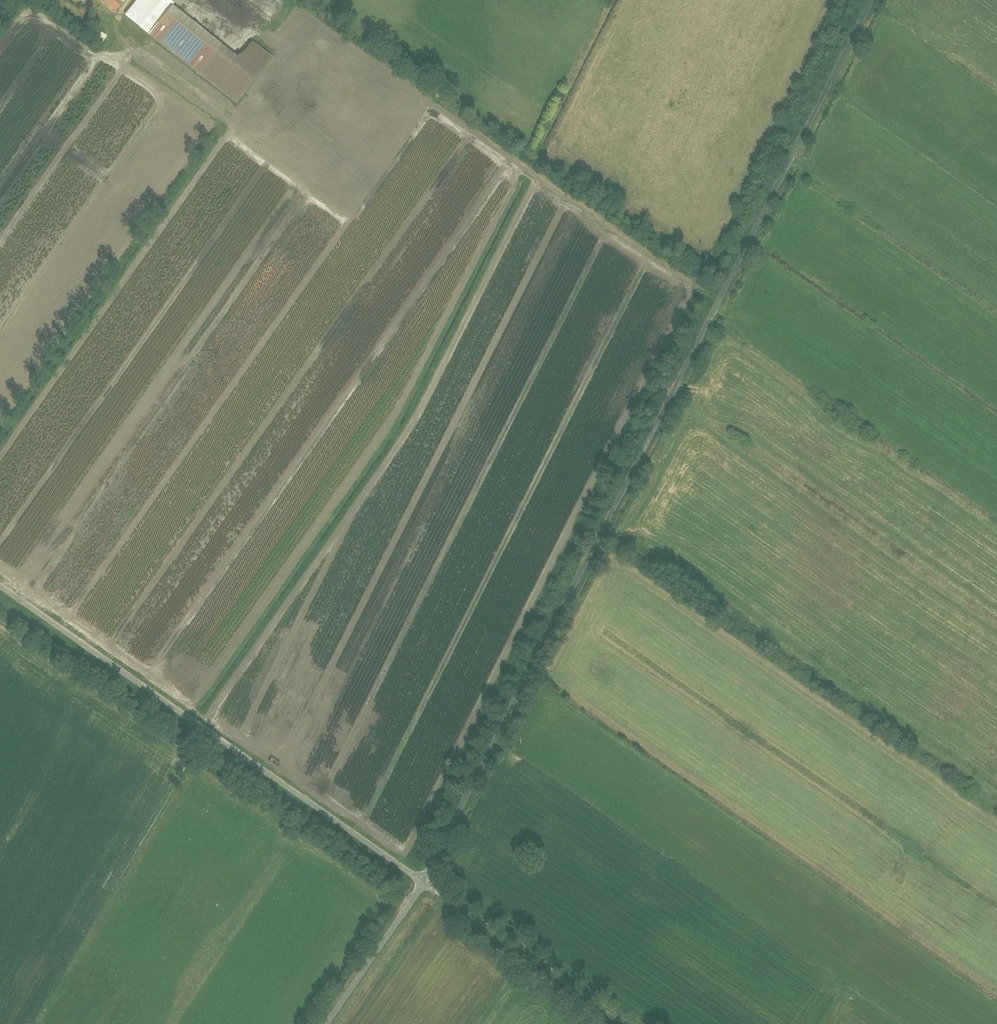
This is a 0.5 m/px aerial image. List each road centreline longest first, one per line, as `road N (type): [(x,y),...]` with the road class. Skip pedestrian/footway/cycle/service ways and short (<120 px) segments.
road 1 (unclassified): [(426,882),(877,0)]
road 2 (unclassified): [(0,588),(426,882)]
road 3 (track): [(426,882),(627,1023)]
road 4 (unclassified): [(329,1023),(426,882)]

